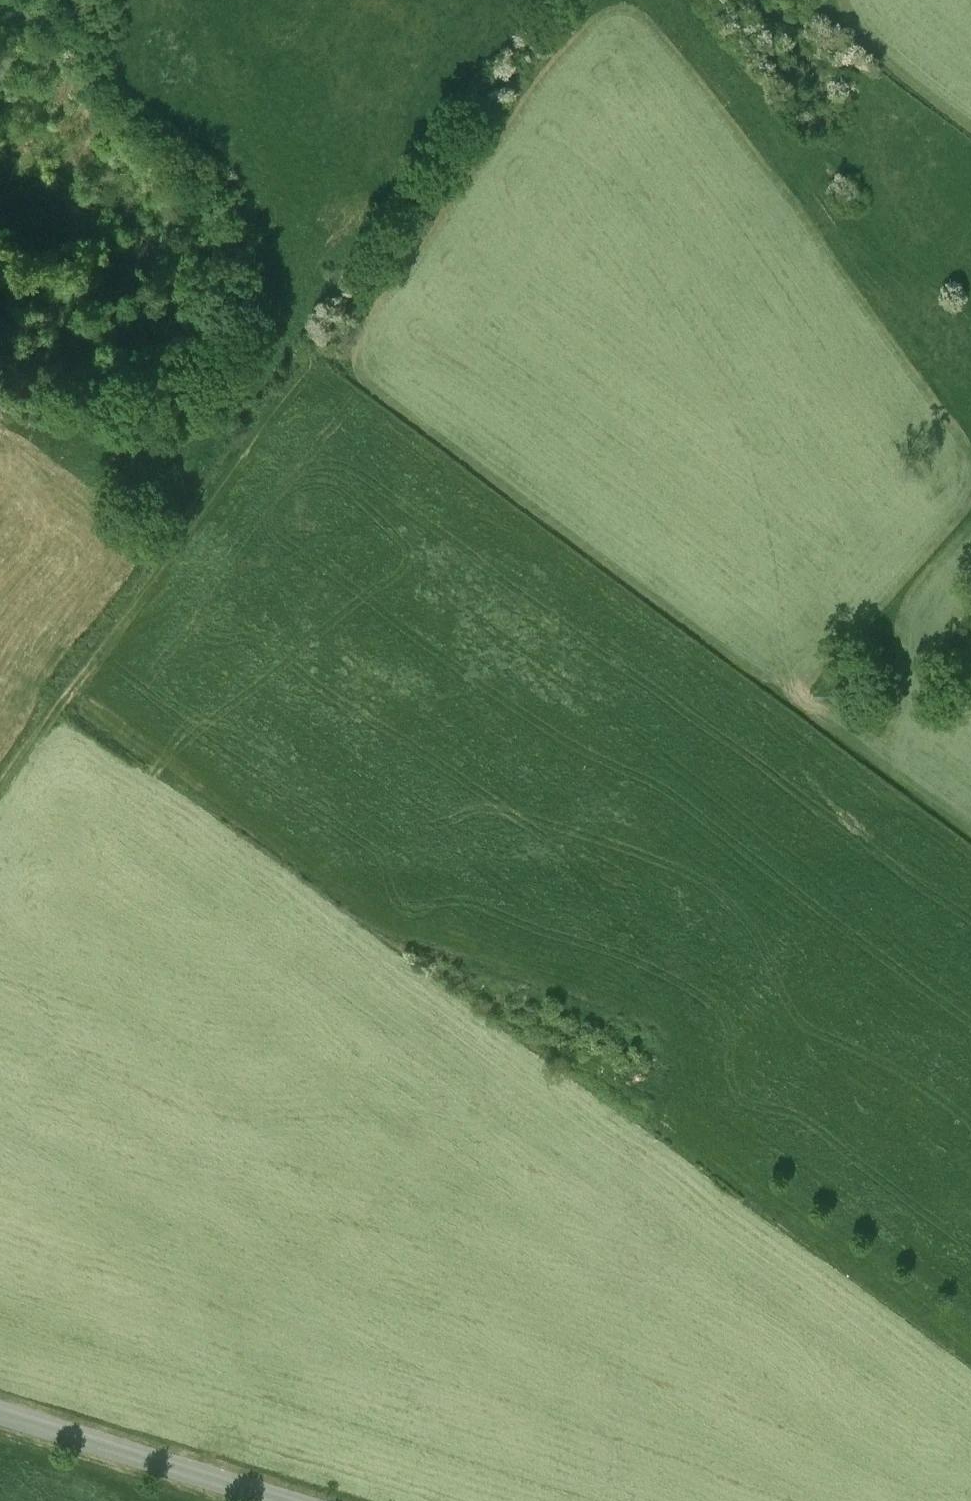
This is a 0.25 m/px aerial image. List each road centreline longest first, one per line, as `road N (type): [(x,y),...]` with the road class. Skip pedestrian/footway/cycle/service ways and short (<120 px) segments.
road 1 (tertiary): [(282,1500),(0,1410)]
road 2 (track): [(0,783),(65,692),(89,696)]

